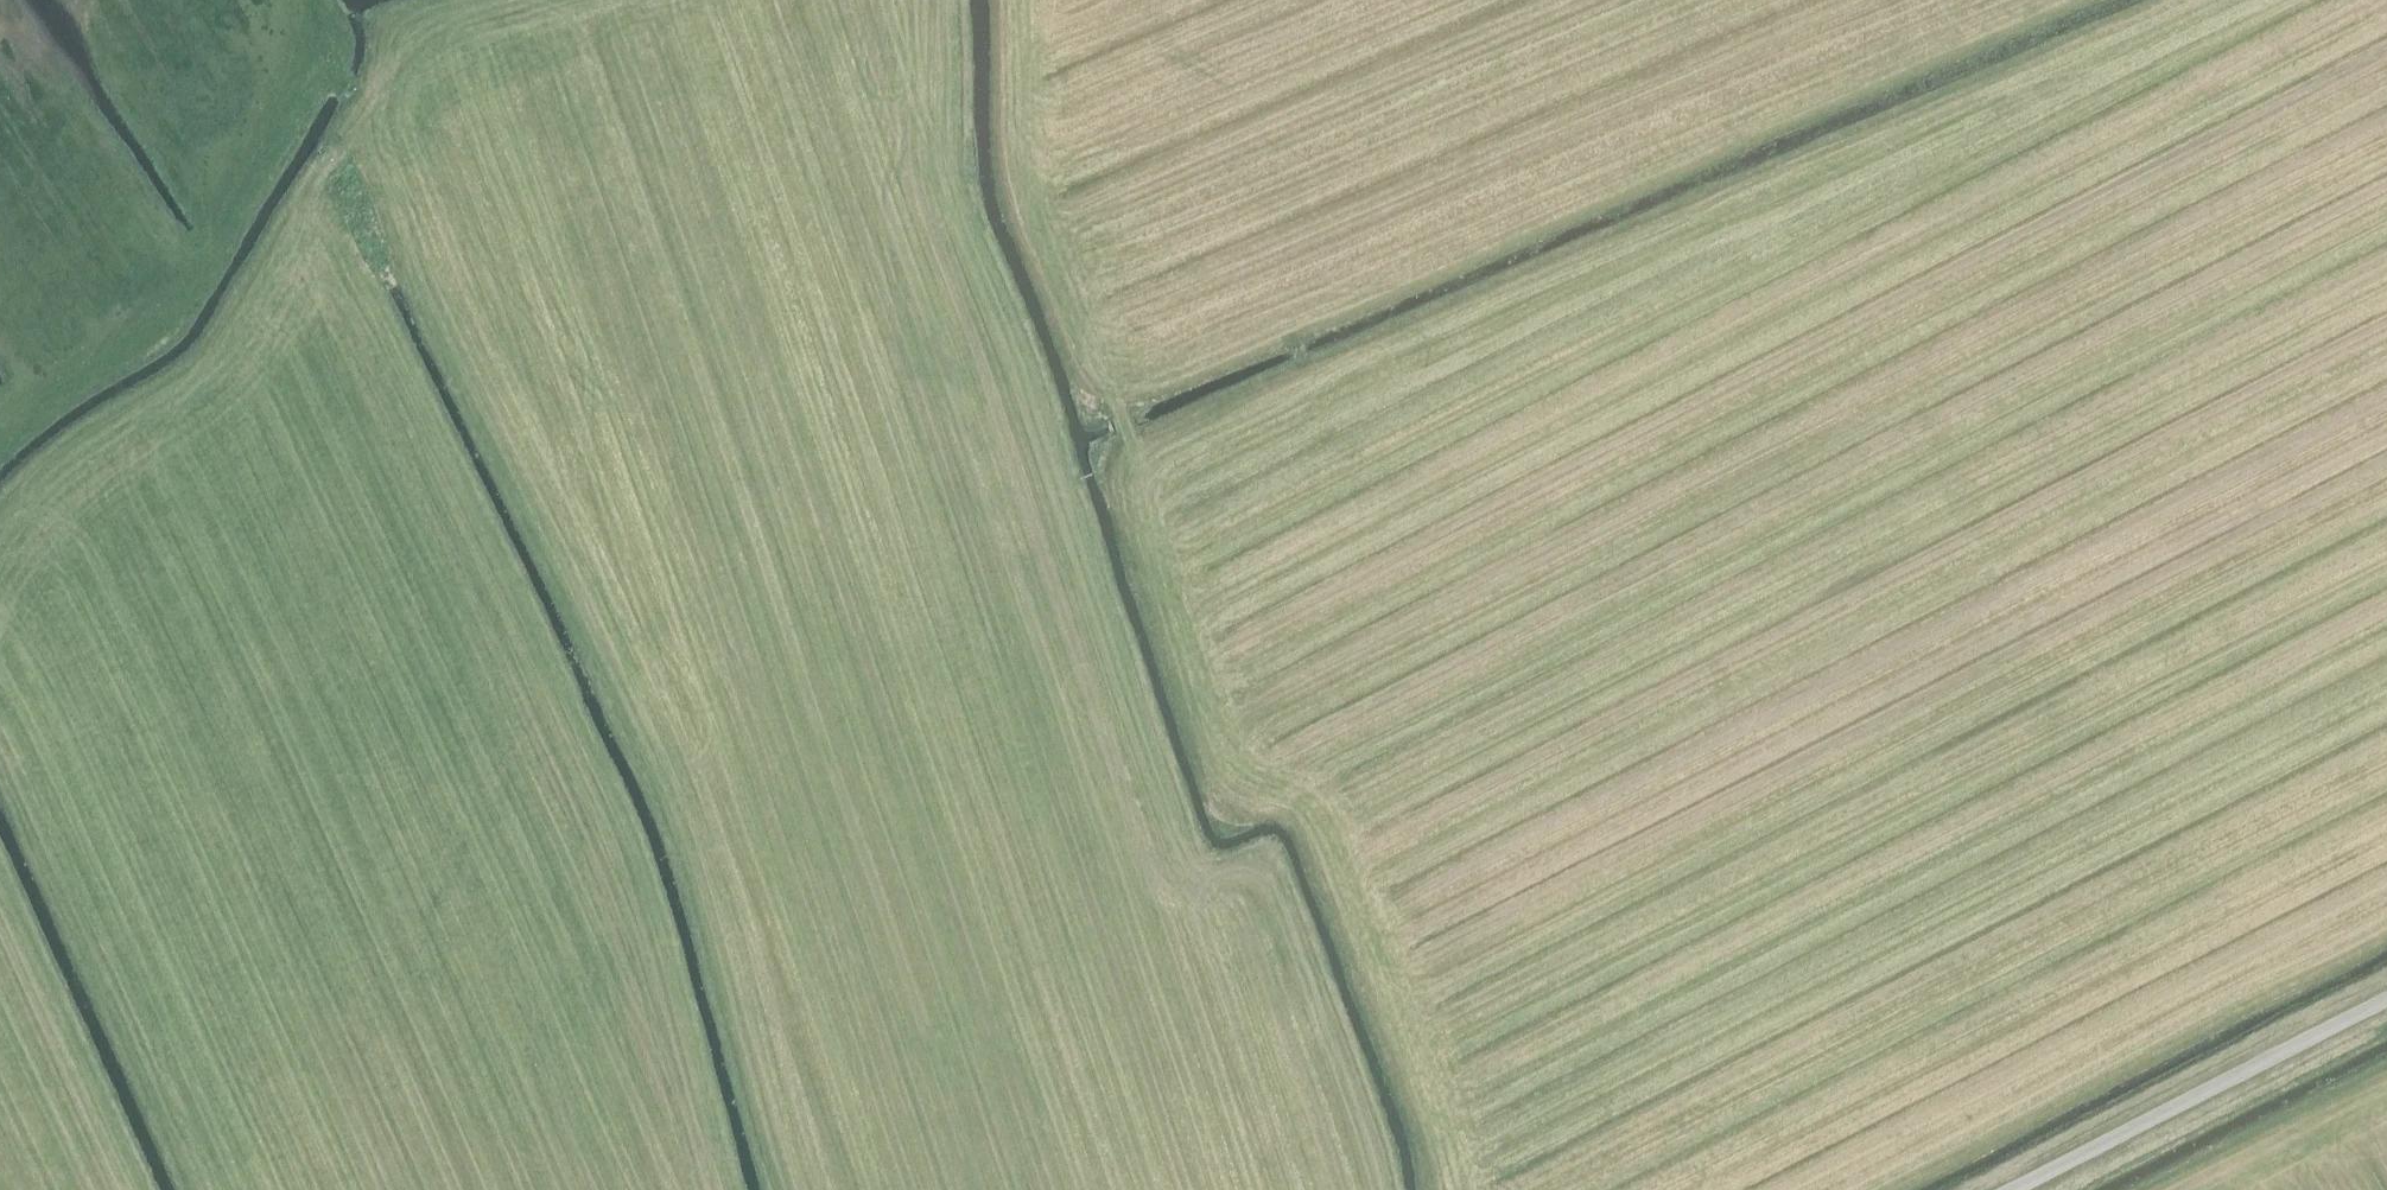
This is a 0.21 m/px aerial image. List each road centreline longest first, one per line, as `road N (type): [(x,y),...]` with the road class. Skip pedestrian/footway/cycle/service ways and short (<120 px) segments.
road 1 (unclassified): [(2015,1189),(2386,1001)]

